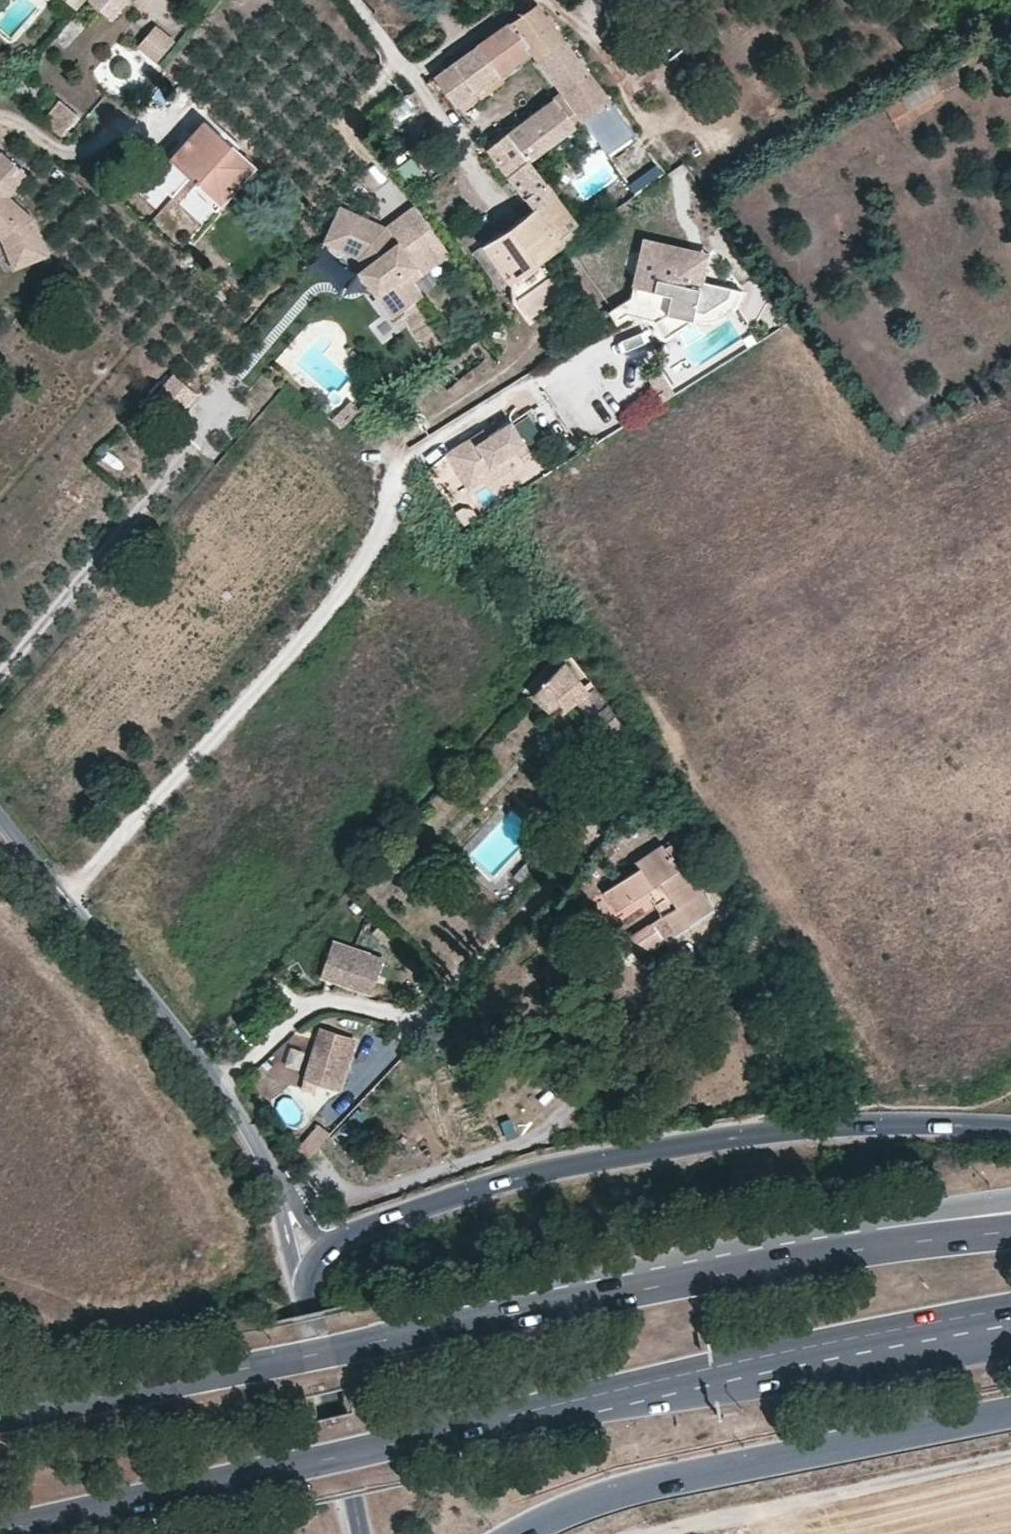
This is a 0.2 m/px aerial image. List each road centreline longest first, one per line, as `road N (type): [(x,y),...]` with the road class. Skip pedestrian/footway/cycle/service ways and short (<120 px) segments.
road 1 (primary): [(0,1528),(986,1313)]
road 2 (primary): [(861,1247),(0,1417)]
road 3 (track): [(71,898),(334,598),(374,540),(394,445),(519,367)]
road 4 (secondary): [(1010,1123),(953,1118),(748,1132),(536,1176),(331,1242)]
road 5 (secondary): [(515,1533),(631,1483),(1010,1409)]
road 6 (residential): [(0,811),(197,1052),(285,1197)]
road 7 (track): [(0,676),(192,447)]
road 8 (secondary): [(309,1283),(360,1533)]
road 9 (track): [(382,497),(422,455),(529,389)]
road 10 (primary): [(1010,1200),(909,1215),(861,1247)]
road 11 (trunk): [(1010,1225),(861,1247)]

